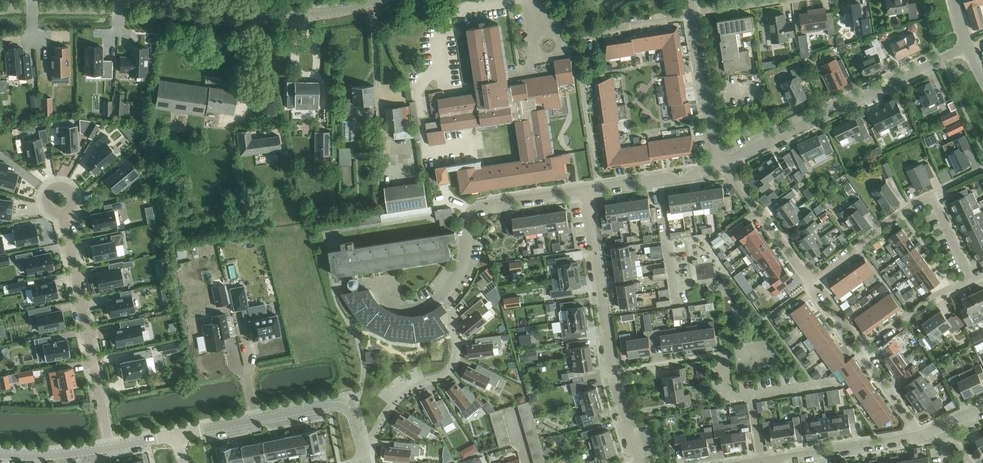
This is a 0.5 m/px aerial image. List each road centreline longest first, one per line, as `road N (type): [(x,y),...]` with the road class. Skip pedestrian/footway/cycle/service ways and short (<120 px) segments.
road 1 (residential): [(811,278),(924,199),(936,202),(970,279),(863,352)]
road 2 (residential): [(639,462),(614,378),(587,189)]
road 3 (residential): [(587,189),(486,204),(468,216),(463,260),(442,297),(410,308),(383,293)]
road 4 (residential): [(723,163),(968,47)]
road 5 (residential): [(110,448),(63,211)]
road 6 (residential): [(176,435),(335,405),(354,417),(367,462)]
road 7 (tertiary): [(377,0),(288,15),(173,0)]
road 8 (residential): [(691,0),(712,141),(723,163)]
road 9 (residential): [(756,462),(919,434)]
road 10 (residential): [(811,278),(723,163)]
road 11 (residential): [(723,163),(587,189)]

